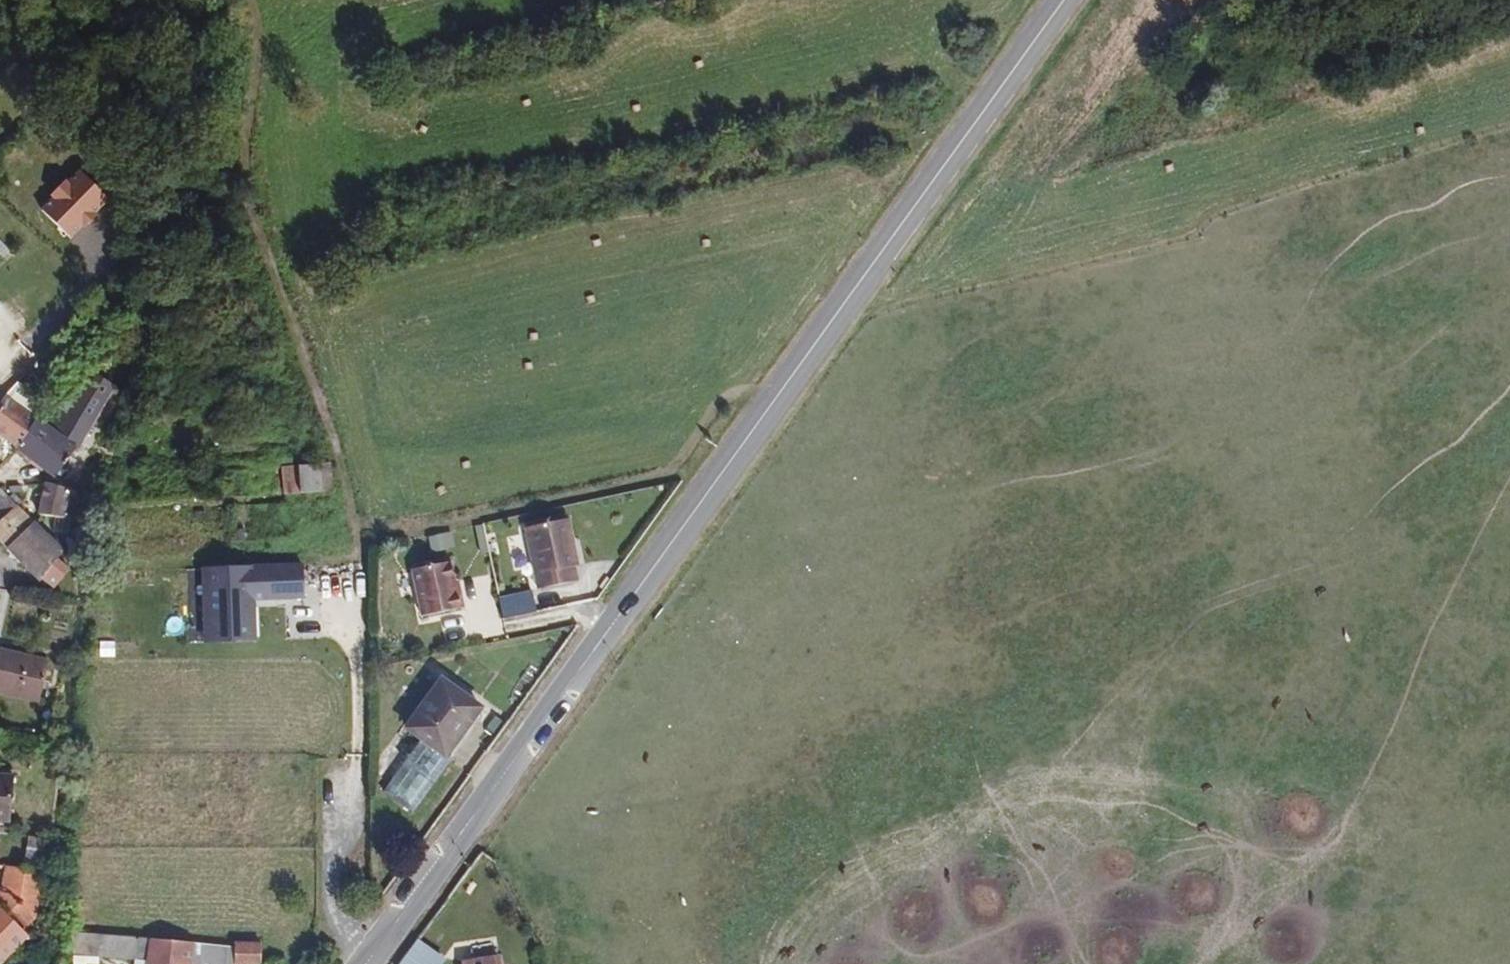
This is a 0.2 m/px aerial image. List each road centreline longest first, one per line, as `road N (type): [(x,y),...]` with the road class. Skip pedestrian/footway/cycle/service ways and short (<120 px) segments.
road 1 (secondary): [(1069,0),(753,418),(371,962)]
road 2 (unclassified): [(351,755),(327,796),(325,921),(371,962)]

